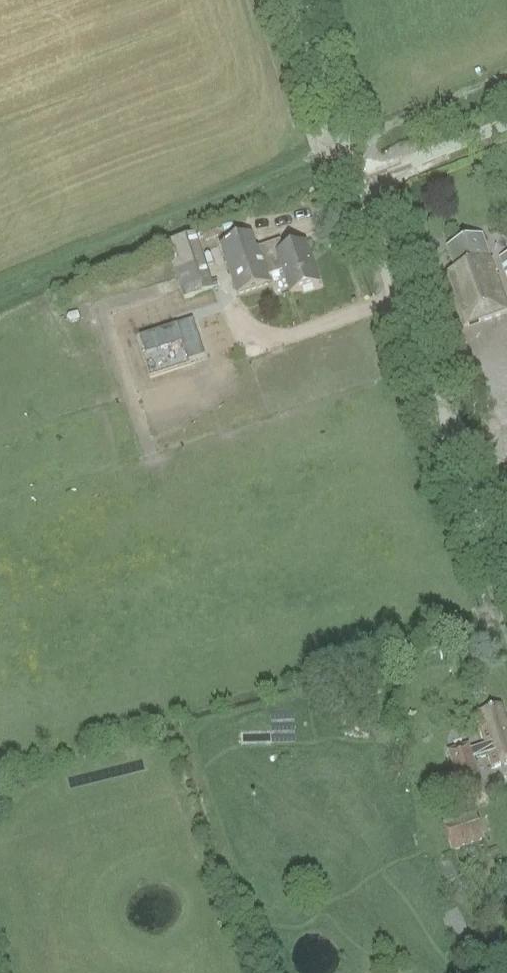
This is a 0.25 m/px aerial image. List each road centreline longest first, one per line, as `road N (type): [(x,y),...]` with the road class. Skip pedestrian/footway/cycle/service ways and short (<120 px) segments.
road 1 (unclassified): [(506,613),(360,180)]
road 2 (unclassified): [(360,180),(295,0)]
road 3 (unclassified): [(360,180),(506,123)]

